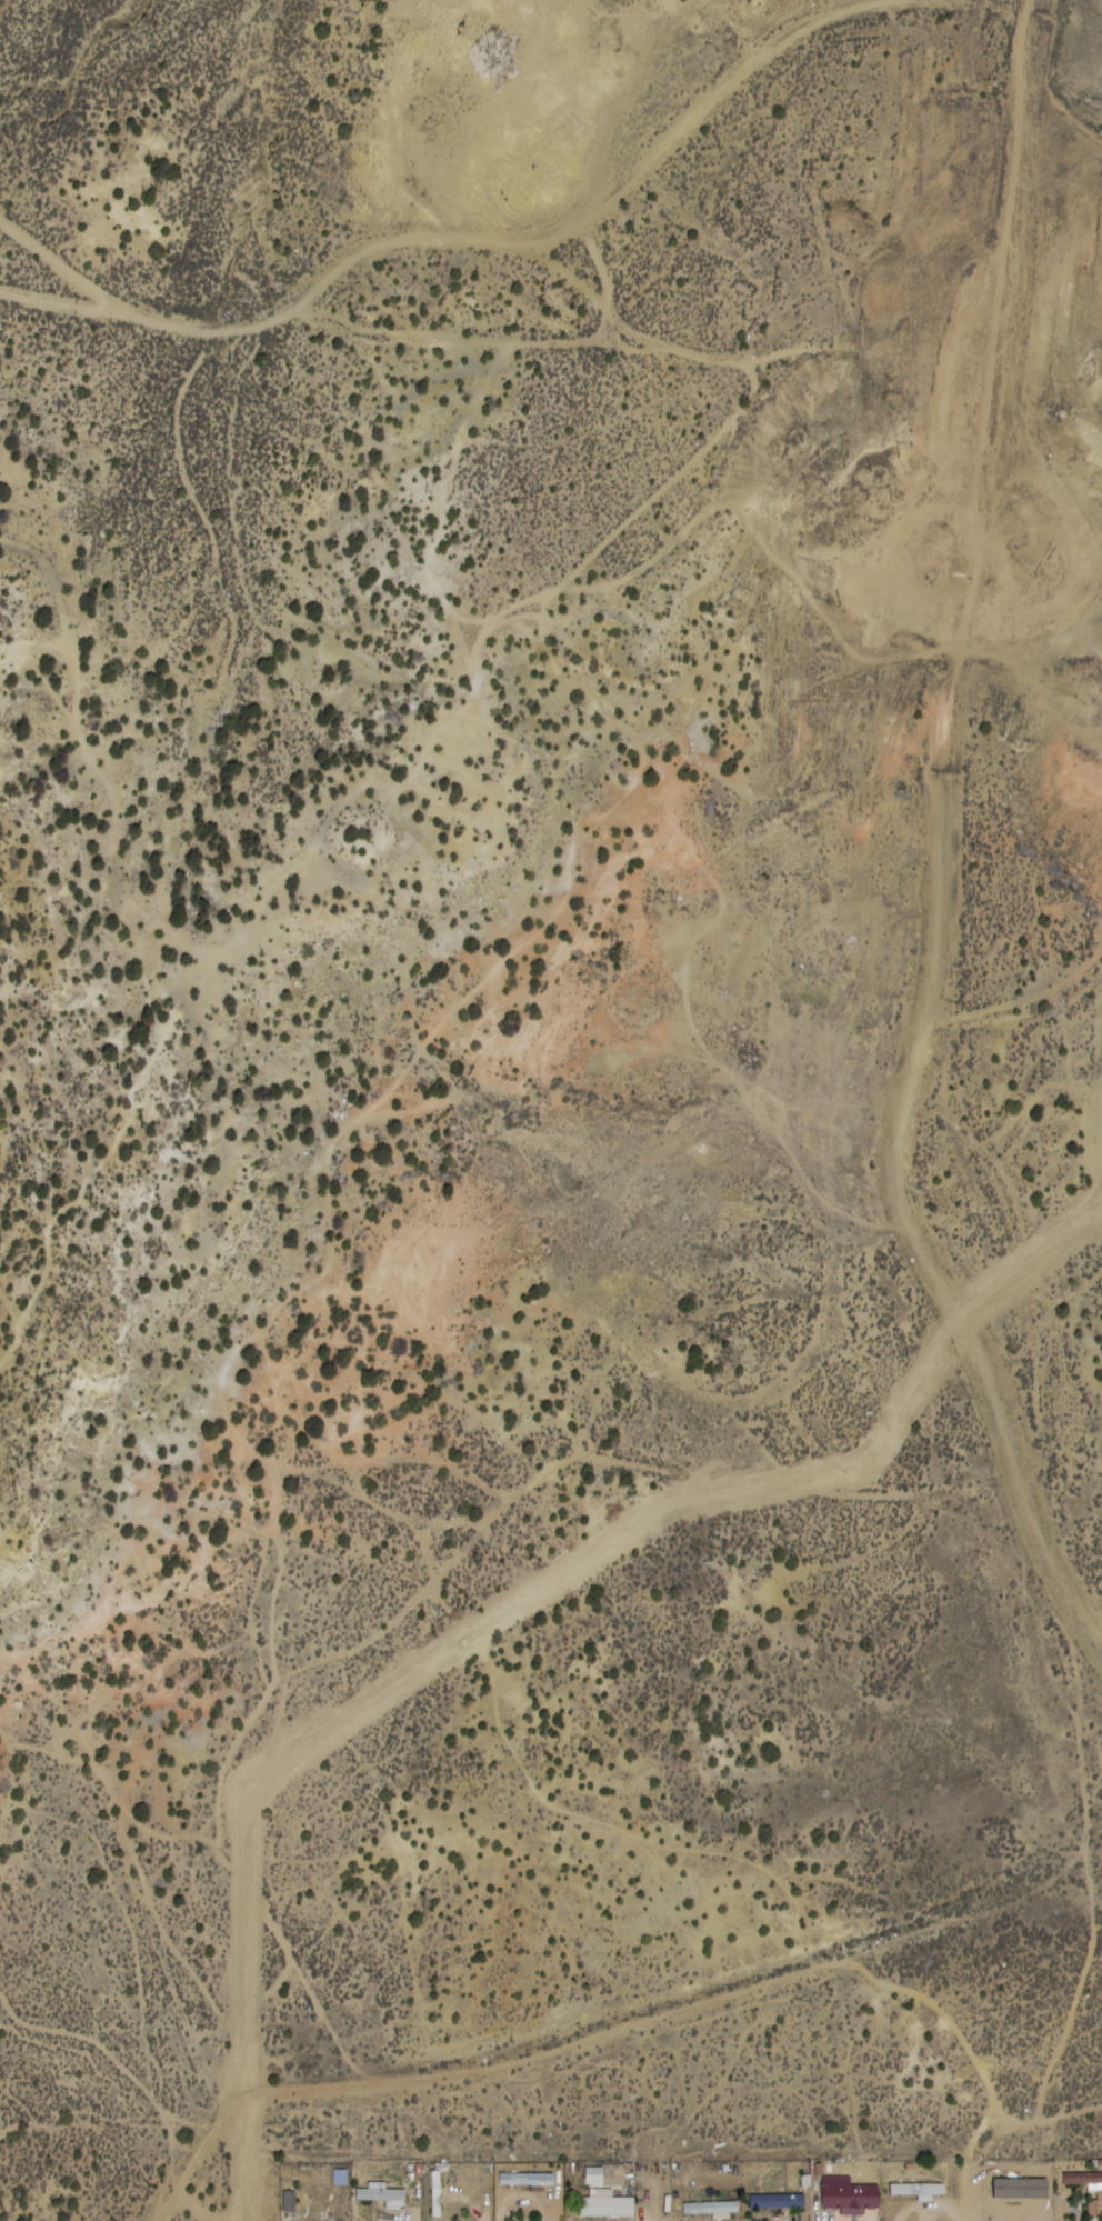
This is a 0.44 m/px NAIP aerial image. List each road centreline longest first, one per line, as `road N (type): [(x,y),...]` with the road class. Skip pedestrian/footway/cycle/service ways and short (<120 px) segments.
road 1 (residential): [(1101,1649),(1056,1582),(1009,1420),(891,1172),(934,988),(948,689),(974,489)]
road 2 (track): [(541,244),(394,239),(349,257),(285,310),(240,329),(140,314),(0,220)]
road 3 (track): [(974,489),(906,387),(710,352),(541,244)]
road 4 (residential): [(974,489),(1038,0)]
road 5 (track): [(541,244),(588,217),(791,32),(834,12),(906,0)]

